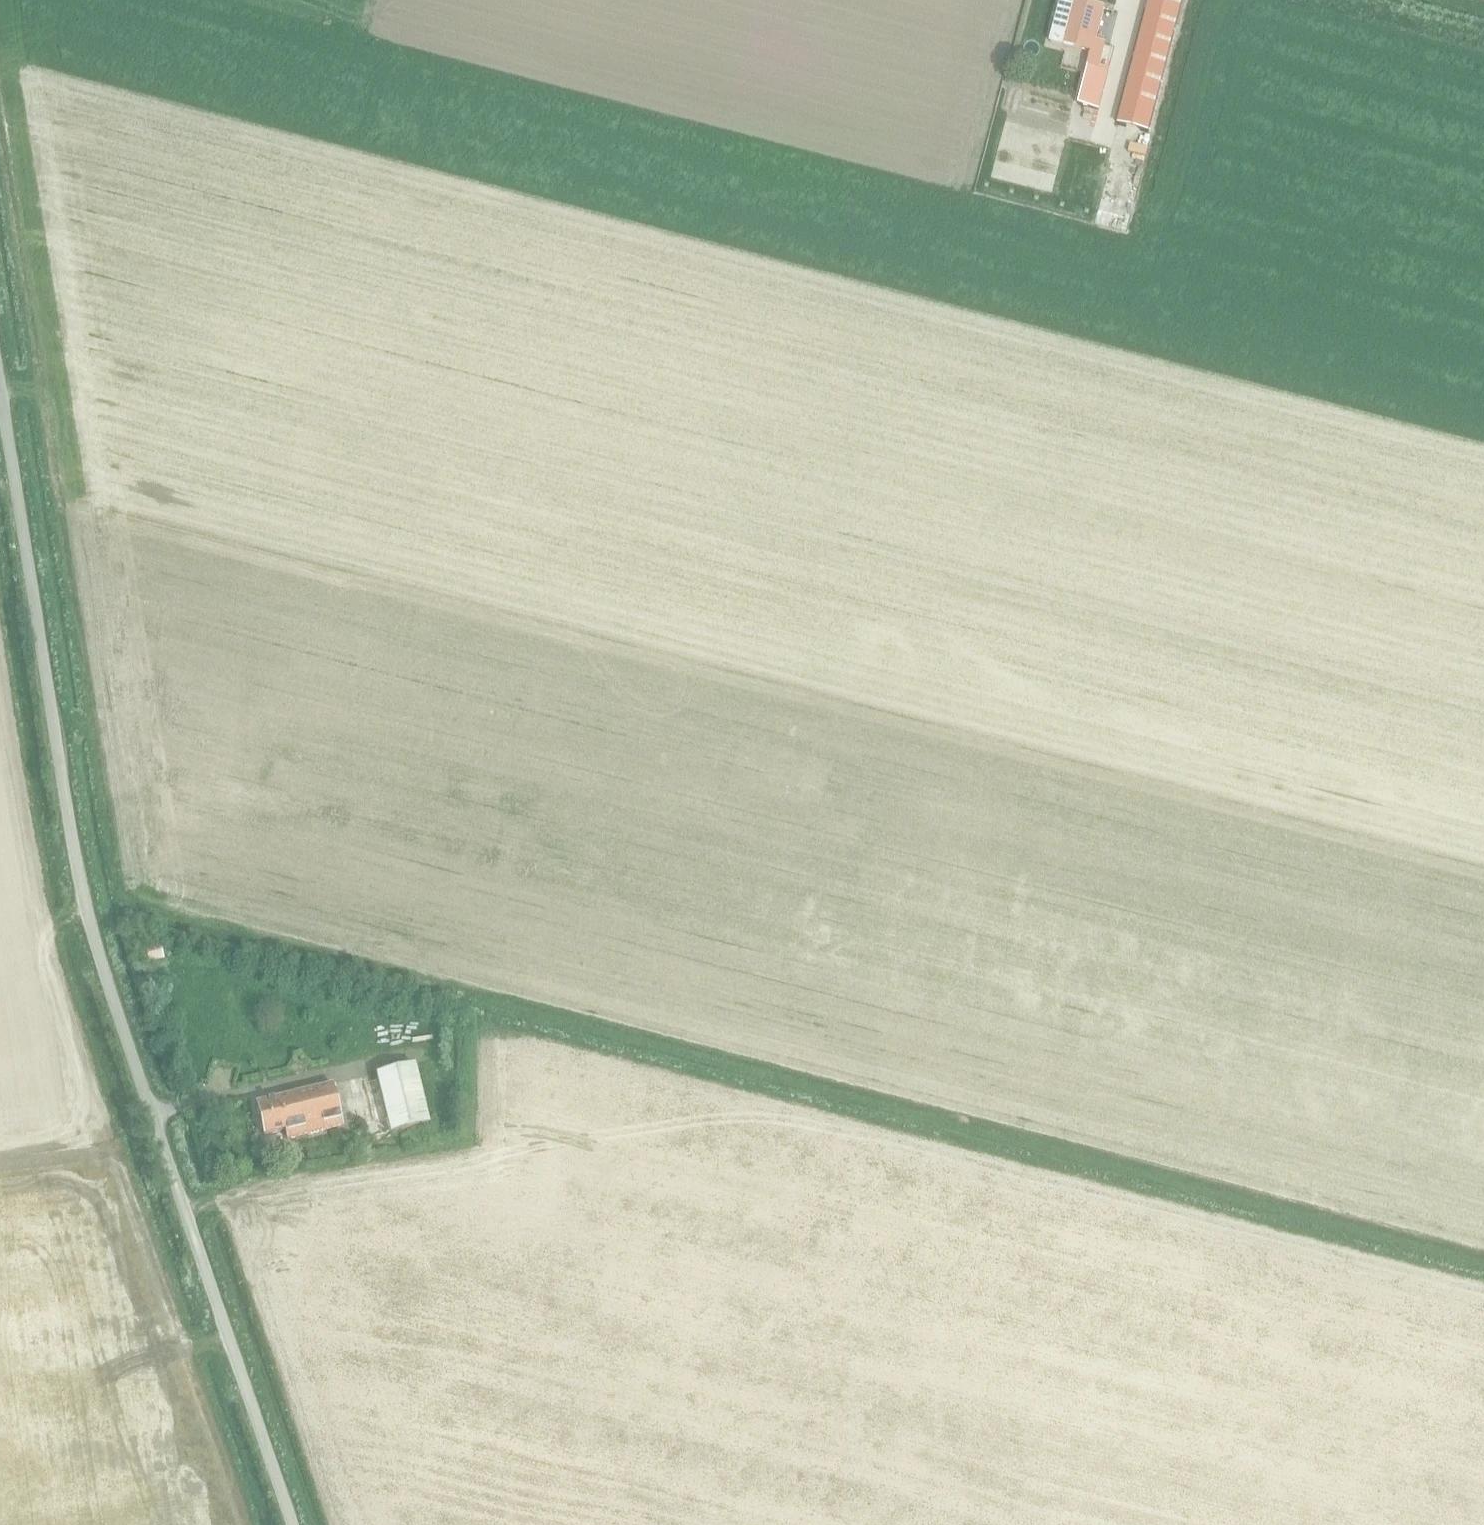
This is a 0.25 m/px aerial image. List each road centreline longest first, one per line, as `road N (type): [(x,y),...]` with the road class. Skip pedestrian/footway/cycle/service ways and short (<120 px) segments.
road 1 (unclassified): [(288,1524),(96,955),(0,386)]

